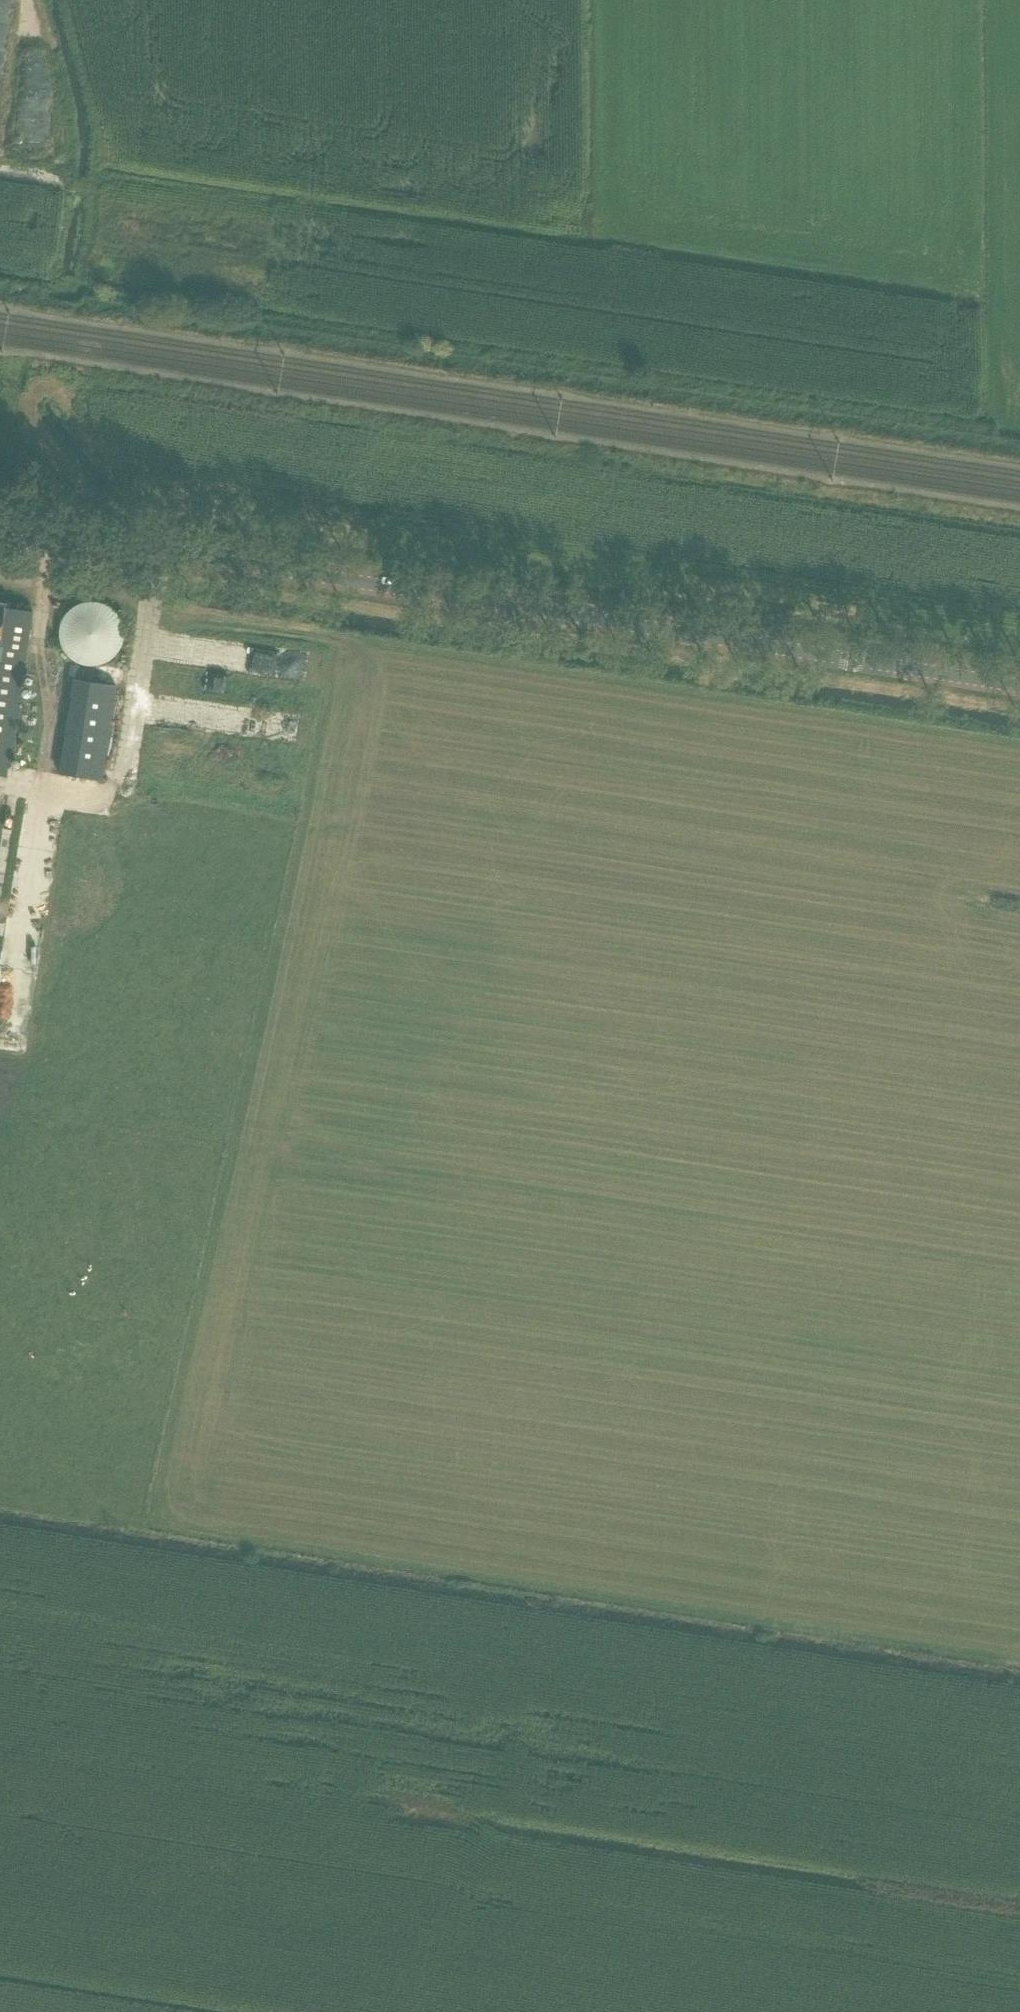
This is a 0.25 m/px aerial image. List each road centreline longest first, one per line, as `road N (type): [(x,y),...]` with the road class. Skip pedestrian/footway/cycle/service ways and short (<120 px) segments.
road 1 (tertiary): [(1019,683),(0,524)]

